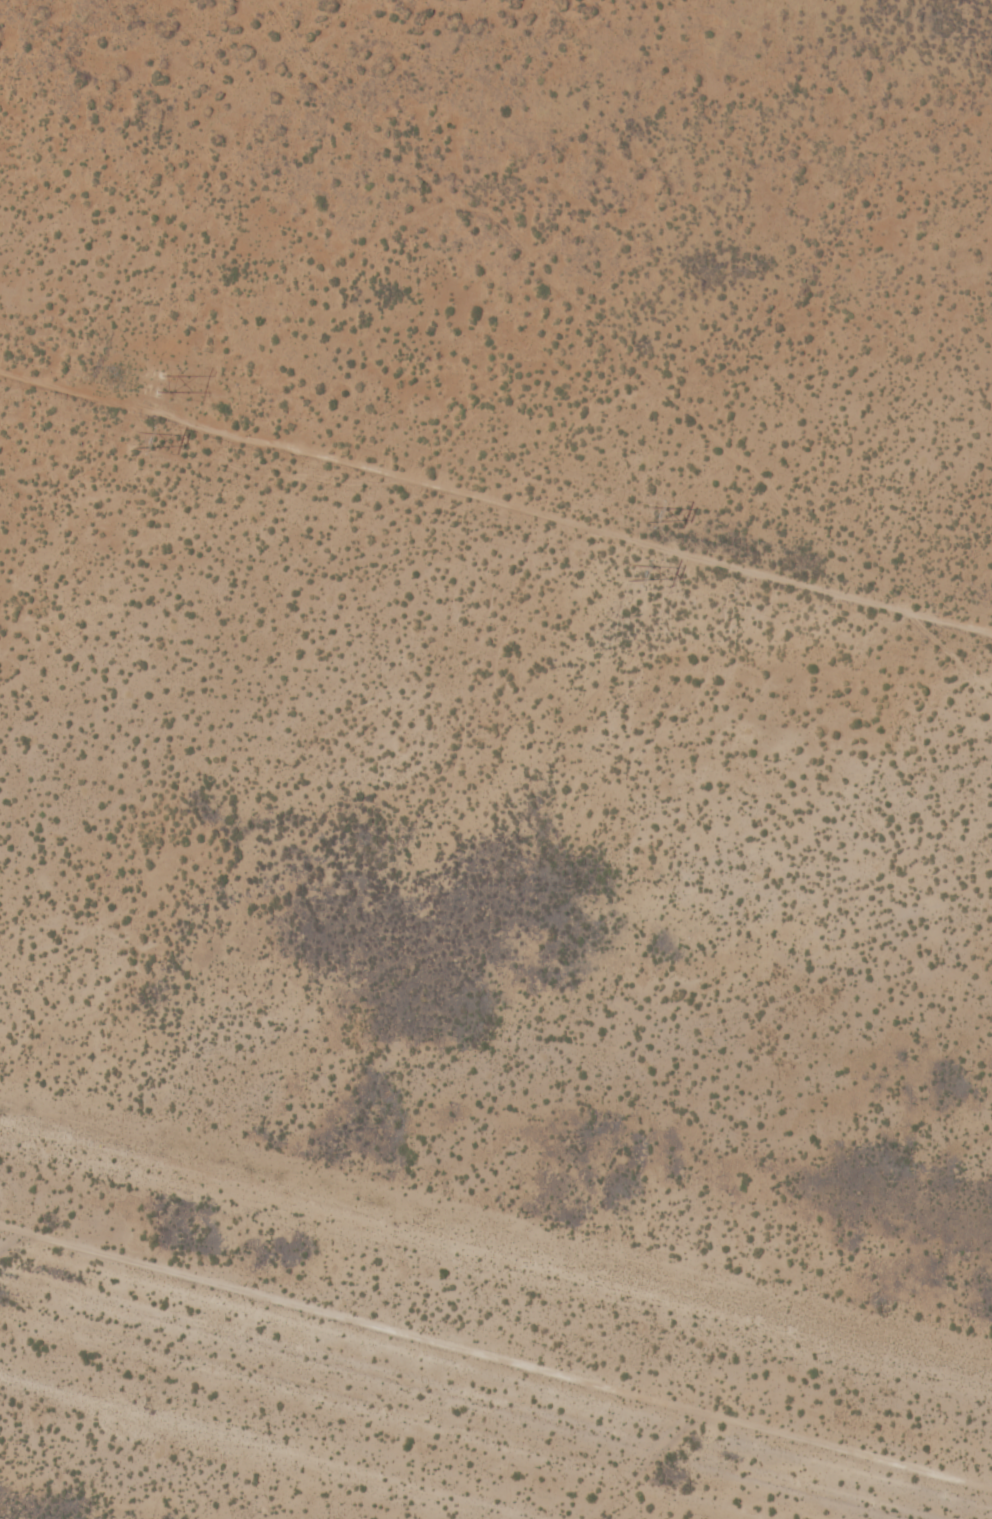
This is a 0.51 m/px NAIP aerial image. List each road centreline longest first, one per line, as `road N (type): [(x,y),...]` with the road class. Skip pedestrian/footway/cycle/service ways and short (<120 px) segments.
road 1 (track): [(991,626),(0,358)]
road 2 (track): [(991,1488),(0,1223)]

